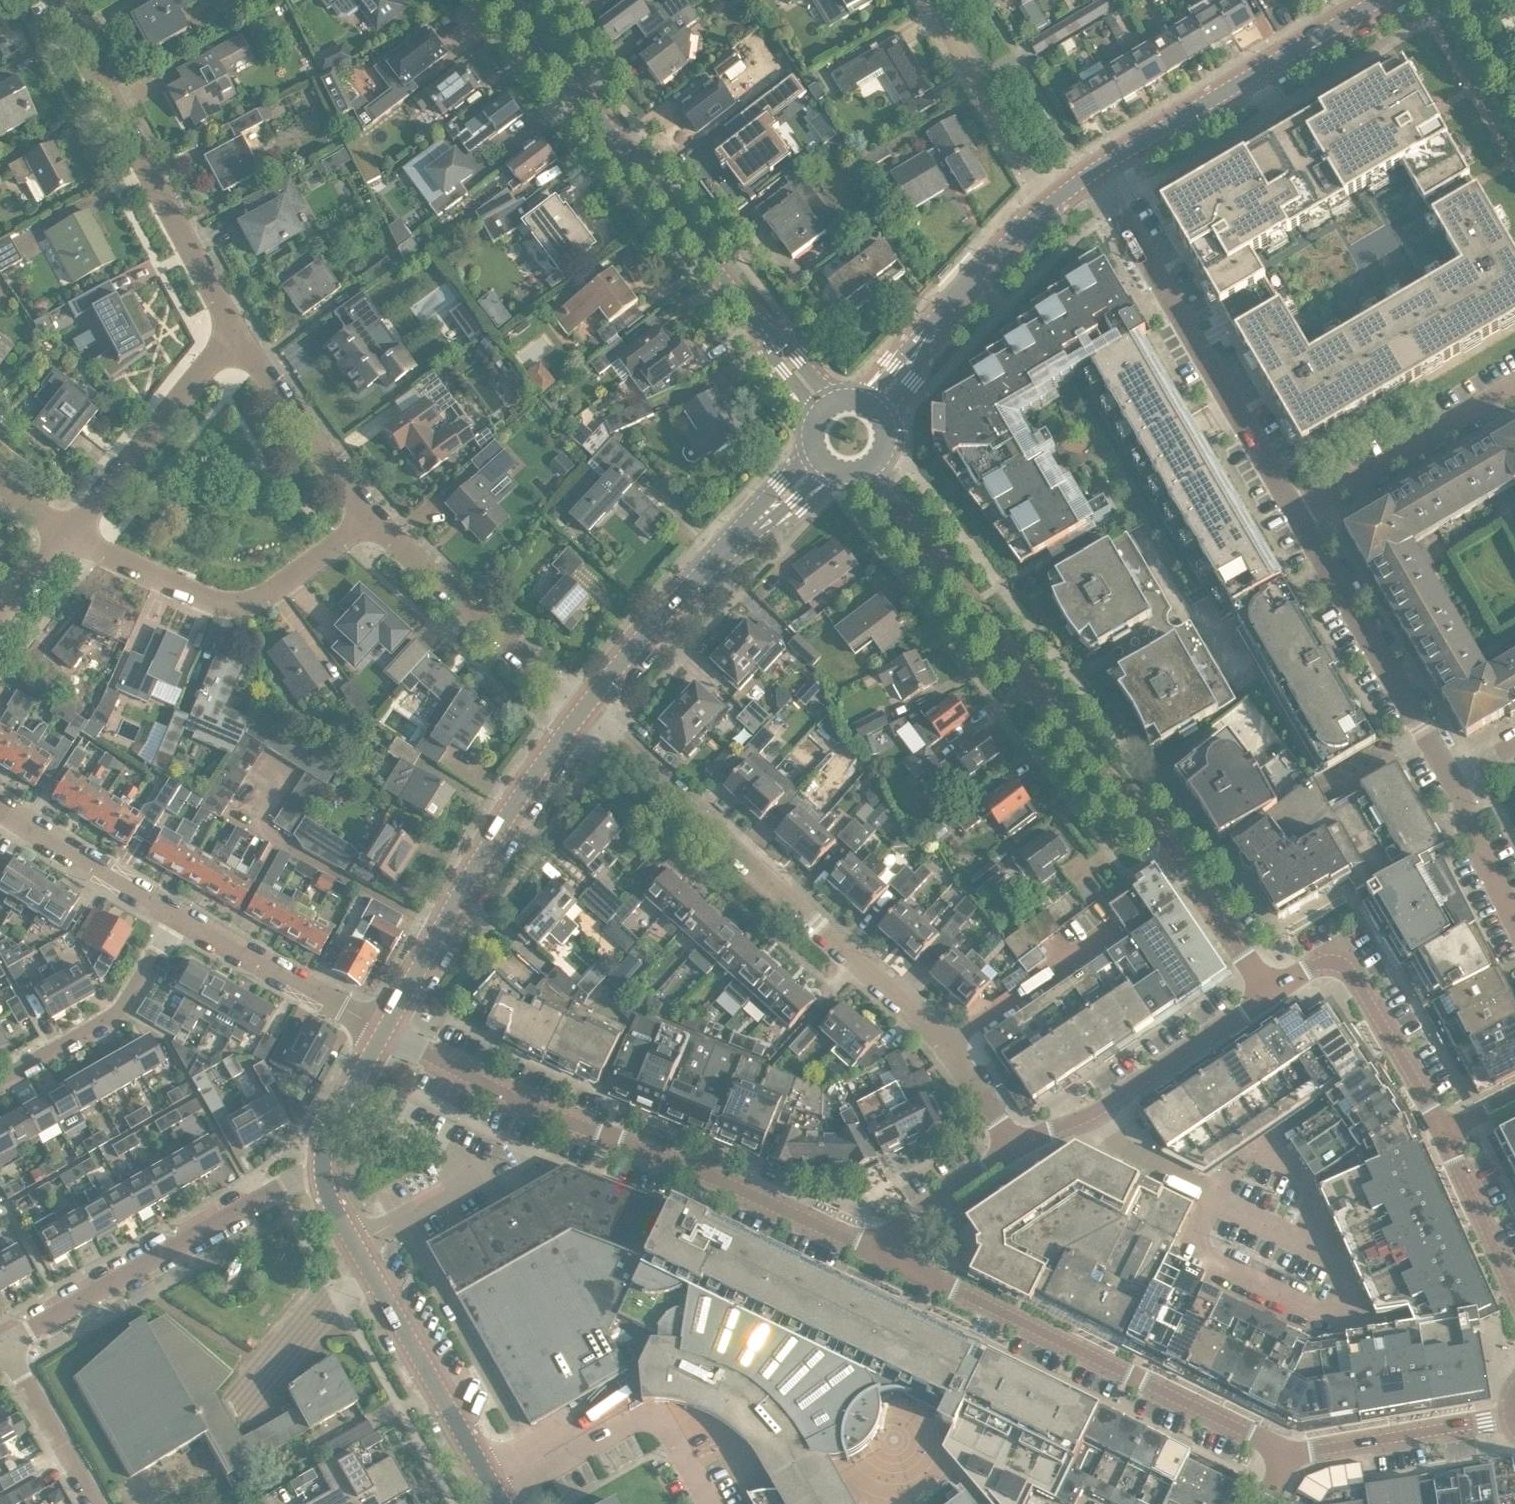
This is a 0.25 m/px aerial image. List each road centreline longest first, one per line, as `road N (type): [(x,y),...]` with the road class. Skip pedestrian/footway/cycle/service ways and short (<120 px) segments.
road 1 (unclassified): [(1265,994),(1178,857),(1077,742),(871,468)]
road 2 (unclassified): [(1018,1149),(952,1043),(576,714)]
road 3 (unclassified): [(883,1253),(522,1102),(383,1029)]
road 4 (tertiary): [(825,406),(513,0)]
road 5 (residential): [(1514,918),(1462,798),(1296,512)]
road 6 (unclassified): [(883,1253),(1288,1449)]
road 7 (residential): [(1296,512),(1097,169)]
road 8 (residential): [(234,343),(52,0)]
road 9 (tertiary): [(500,1503),(335,1217),(324,1171)]
road 10 (tertiary): [(383,1029),(516,799),(576,714)]
road 11 (residential): [(5,1344),(324,1171)]
road 12 (tertiary): [(576,714),(754,517),(822,466)]
road 13 (residential): [(72,533),(209,600),(242,603),(369,515)]
road 14 (tertiary): [(1097,169),(1378,0)]
road 15 (unclassified): [(1265,994),(1095,1111),(1018,1149)]
road 16 (residential): [(576,714),(369,515)]
road 17 (unclassified): [(1442,1133),(1347,970),(1314,965),(1265,994)]
road 18 (tertiary): [(869,405),(1042,209)]
road 19 (residential): [(1296,512),(1514,384)]
road 20 (residential): [(0,1082),(106,1027),(180,917)]
road 21 (residential): [(72,533),(234,343)]
road 22 (residential): [(1042,209),(926,0)]
road 23 (residential): [(383,1029),(180,917)]
road 24 (unclassified): [(1288,1449),(1321,1451),(1510,1418)]
road 25 (residential): [(369,515),(234,343)]
road 26 (residential): [(180,917),(0,808)]
road 27 (residential): [(91,1503),(5,1344)]
road 28 (unclassified): [(1514,1292),(1442,1133)]
road 29 (unclassified): [(1018,1149),(910,1219),(883,1253)]
road 30 (tertiary): [(324,1171),(334,1127),(383,1029)]

